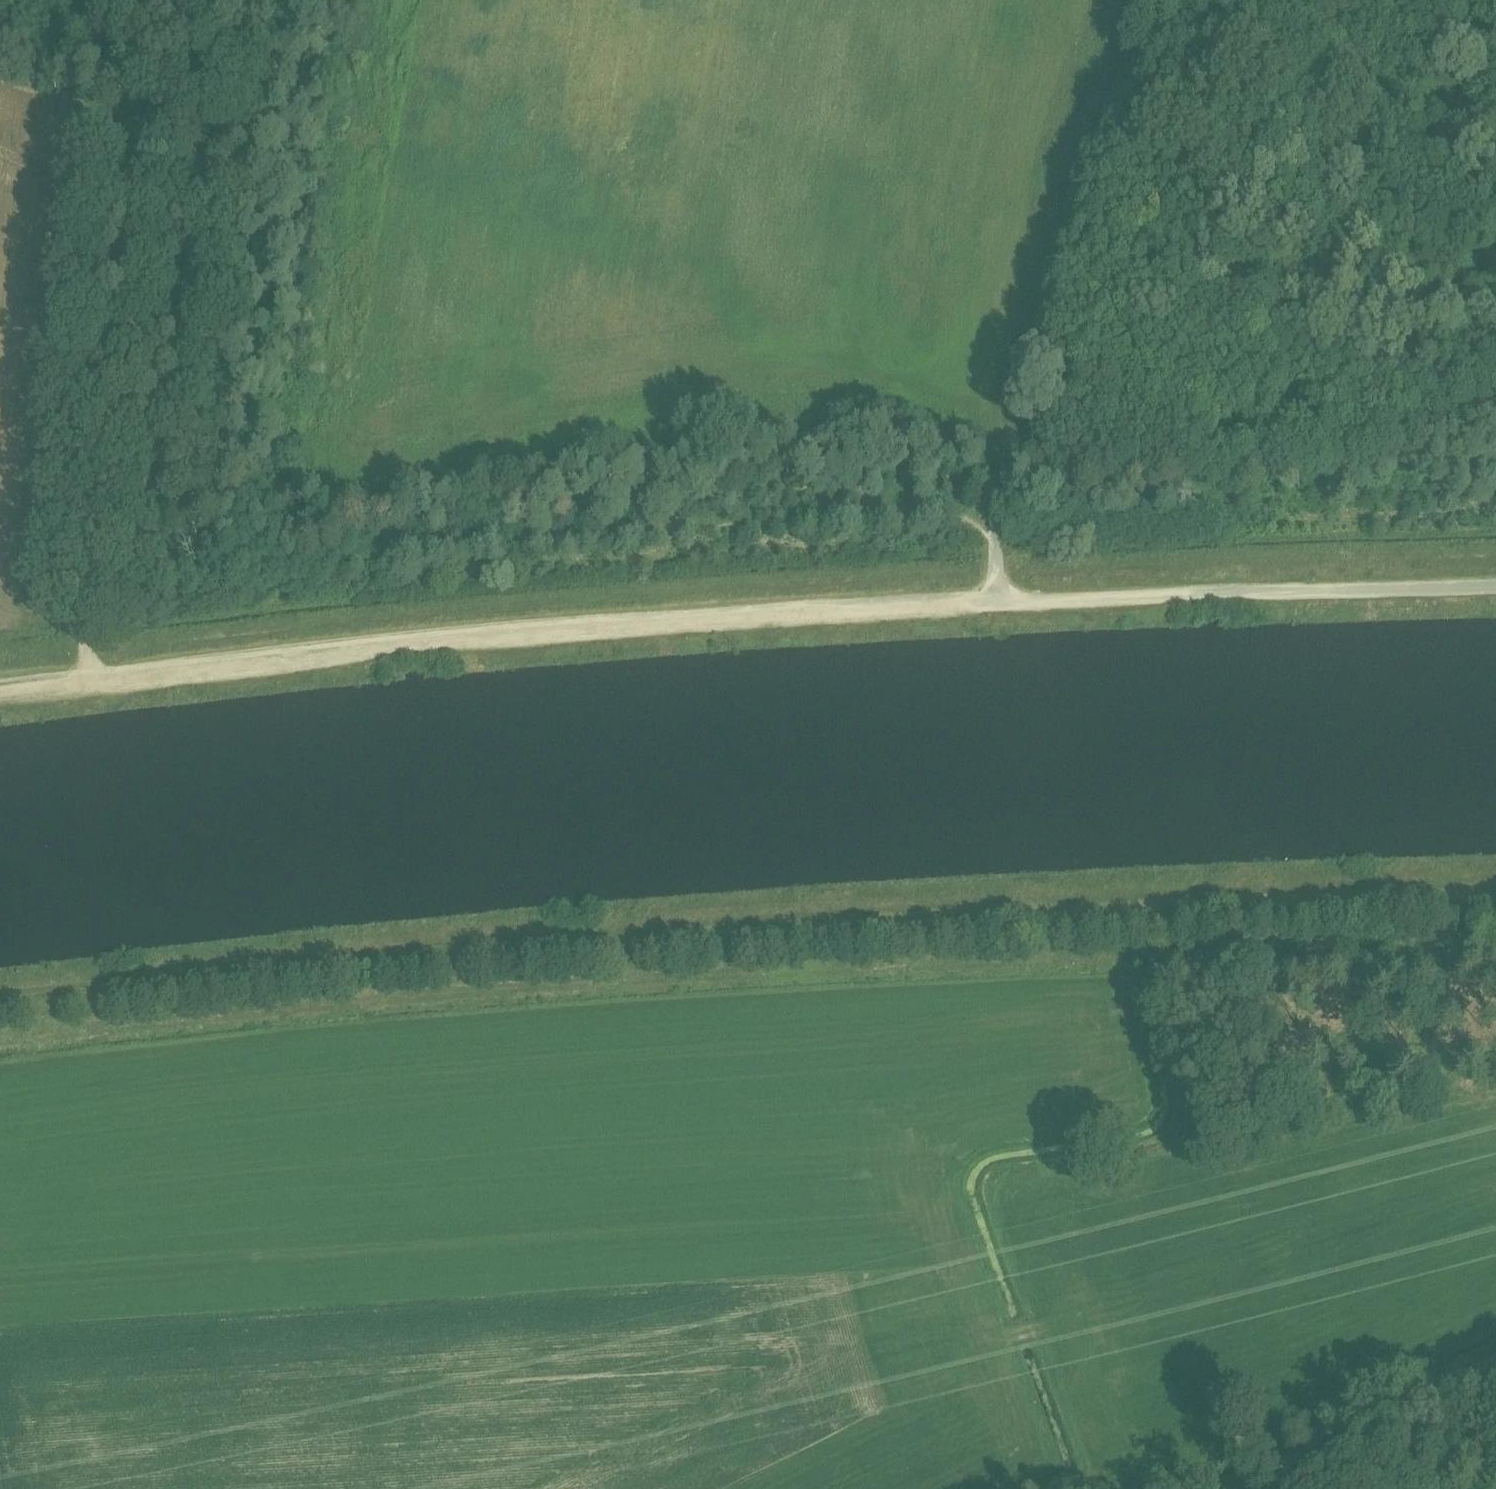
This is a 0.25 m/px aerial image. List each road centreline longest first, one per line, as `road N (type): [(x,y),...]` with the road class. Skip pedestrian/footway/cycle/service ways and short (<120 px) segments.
road 1 (track): [(0,695),(673,623),(996,604)]
road 2 (track): [(179,0),(86,650)]
road 3 (unclassified): [(996,604),(1495,589)]
road 4 (secondary): [(1271,1488),(1495,1375)]

